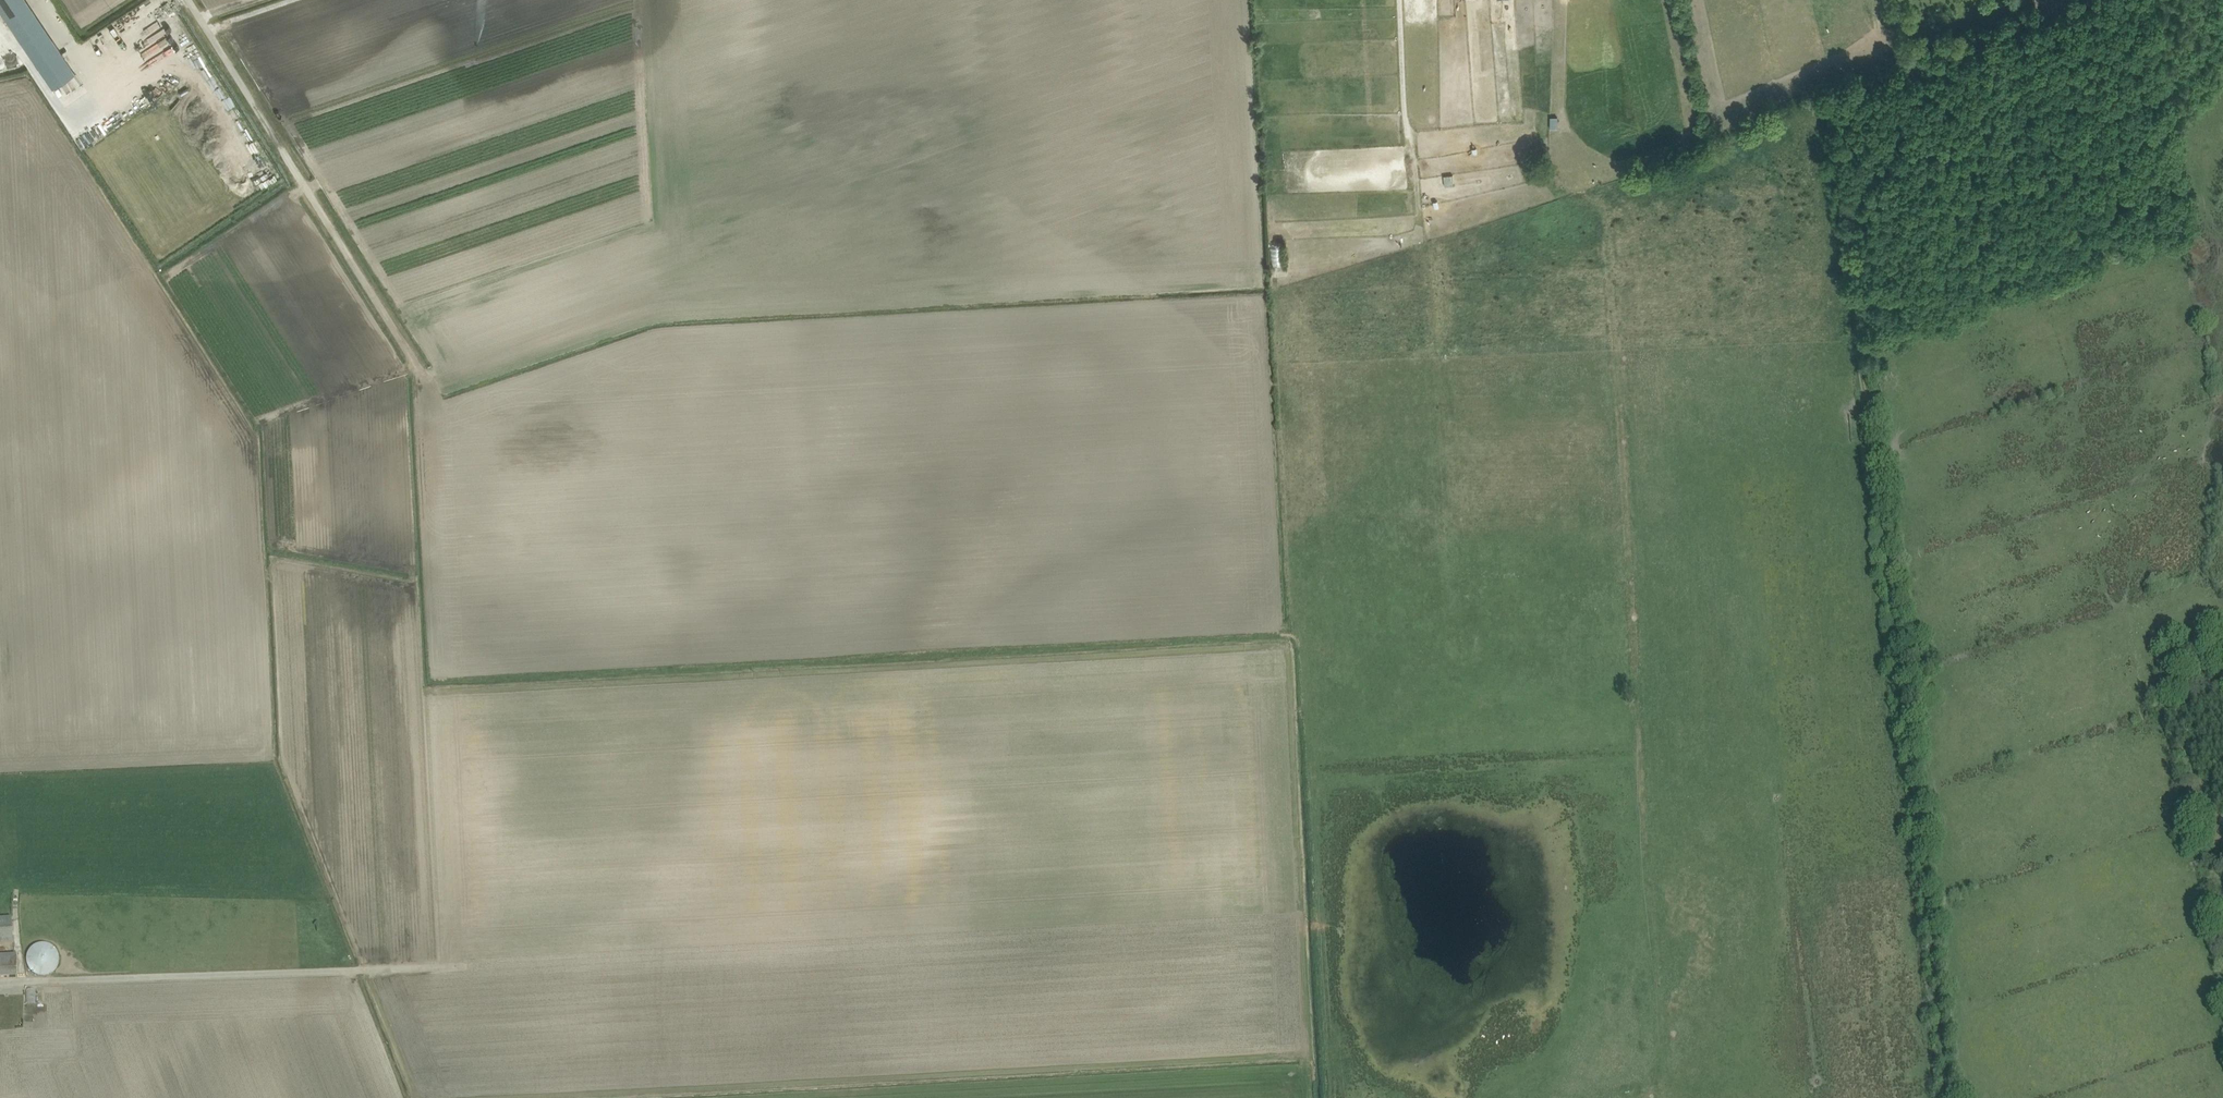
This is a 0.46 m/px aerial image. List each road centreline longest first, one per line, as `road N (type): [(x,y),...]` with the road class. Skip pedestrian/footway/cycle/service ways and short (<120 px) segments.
road 1 (unclassified): [(424,385),(417,358),(190,0)]
road 2 (track): [(2072,0),(2006,36),(1919,67)]

